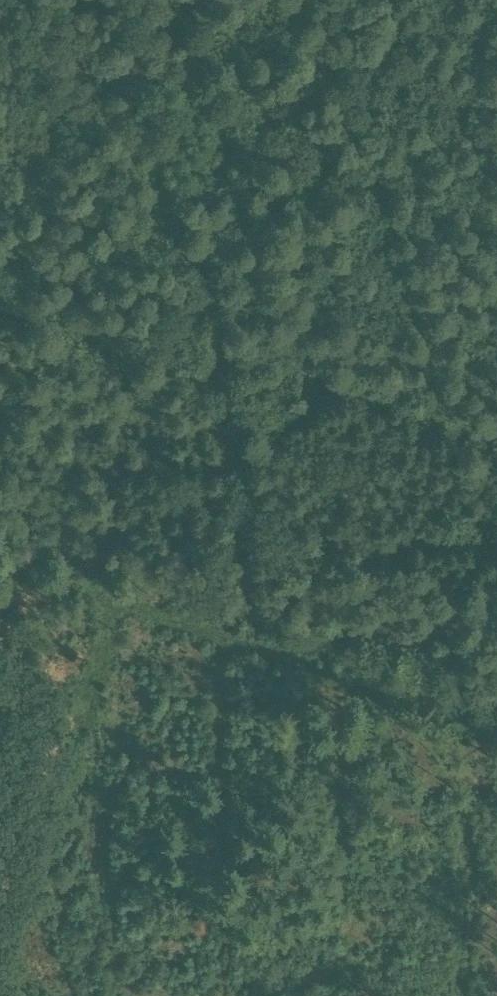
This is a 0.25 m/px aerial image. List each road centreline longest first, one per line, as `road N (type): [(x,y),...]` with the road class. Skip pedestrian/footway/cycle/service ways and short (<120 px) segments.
road 1 (track): [(496,735),(0,549)]

